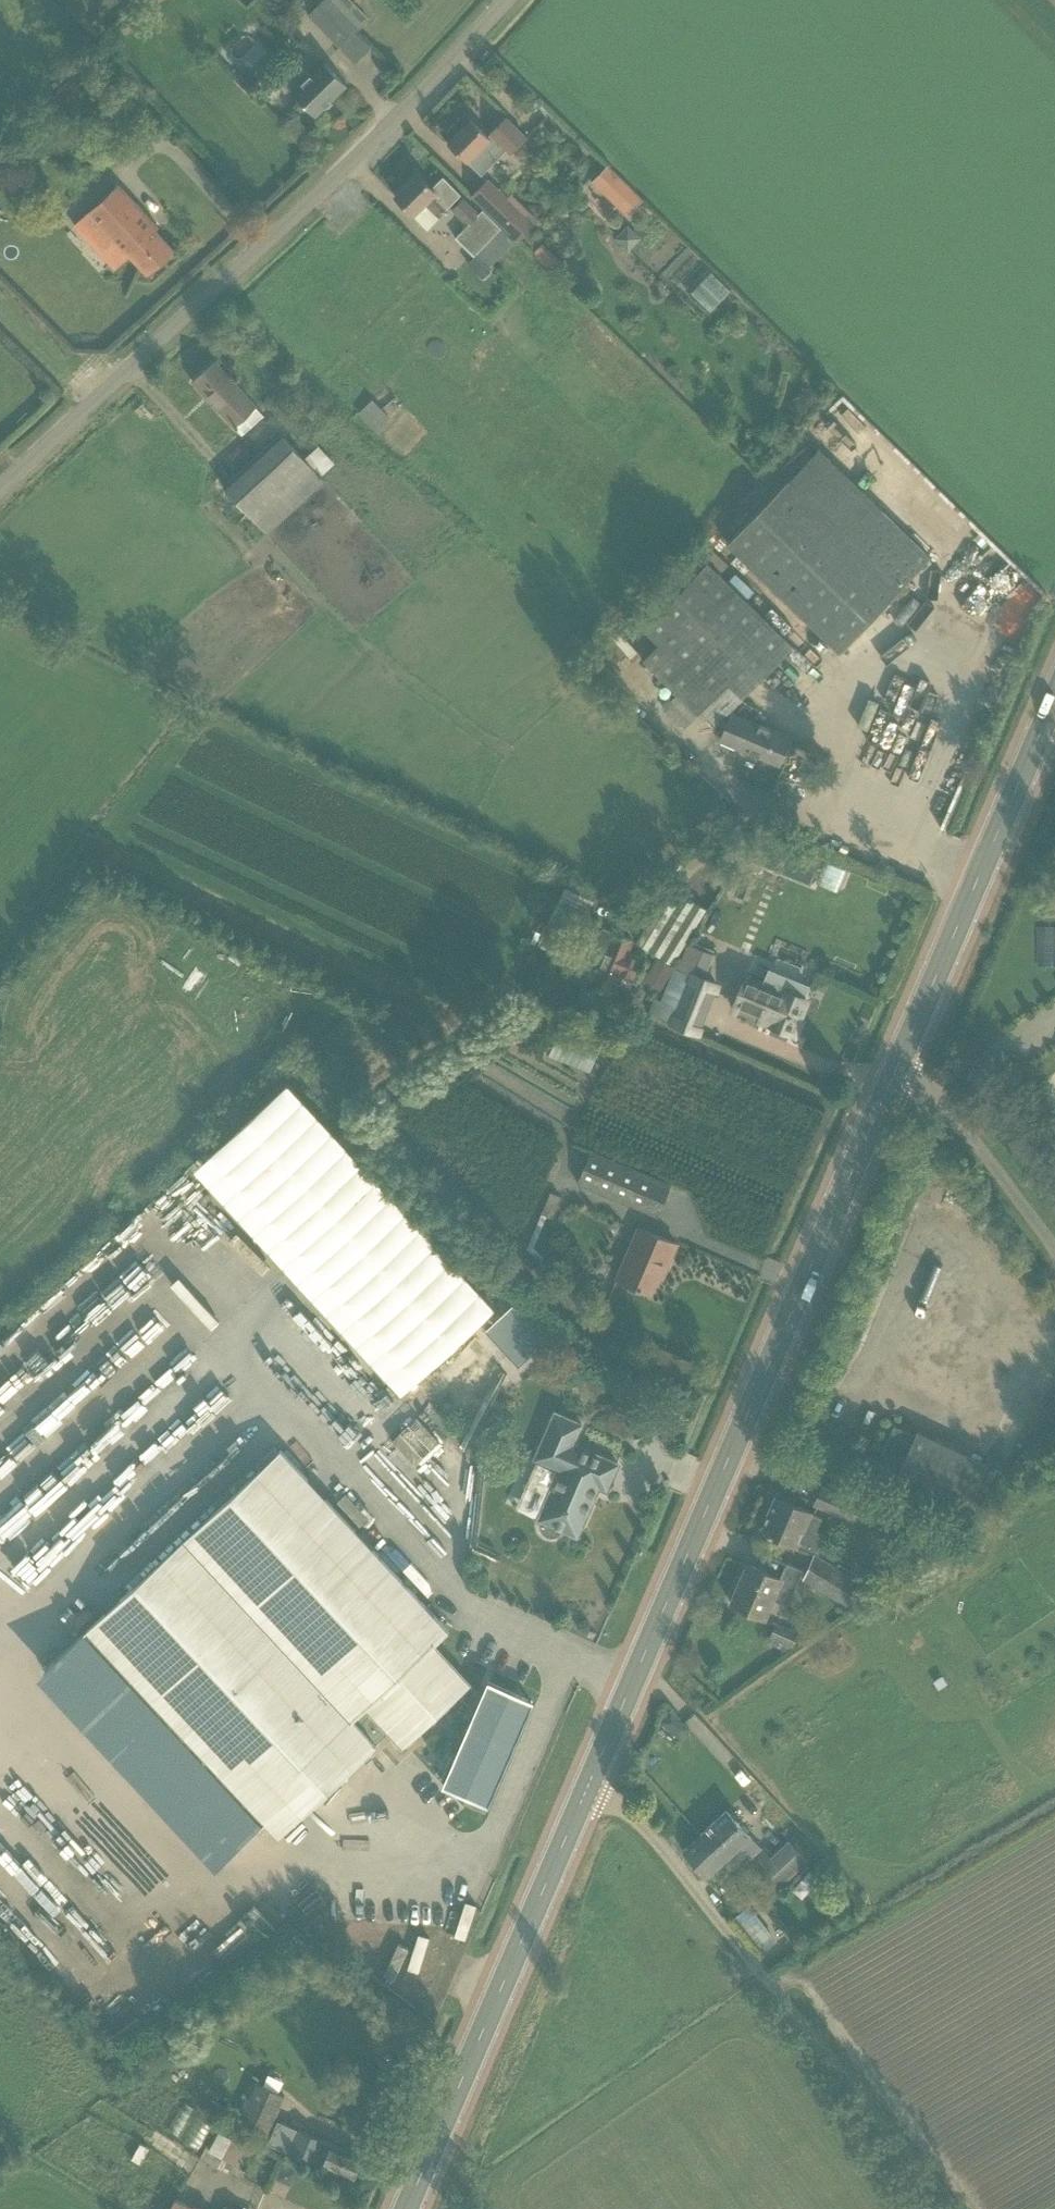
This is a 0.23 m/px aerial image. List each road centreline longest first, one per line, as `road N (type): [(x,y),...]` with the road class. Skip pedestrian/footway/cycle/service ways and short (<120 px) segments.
road 1 (primary): [(405,2208),(891,1081)]
road 2 (unclassified): [(0,487),(163,343),(513,0)]
road 3 (track): [(586,1788),(654,1831),(945,2208)]
road 4 (primary): [(891,1081),(1054,698)]
road 5 (unclassified): [(891,1081),(948,1109),(1054,1250)]

